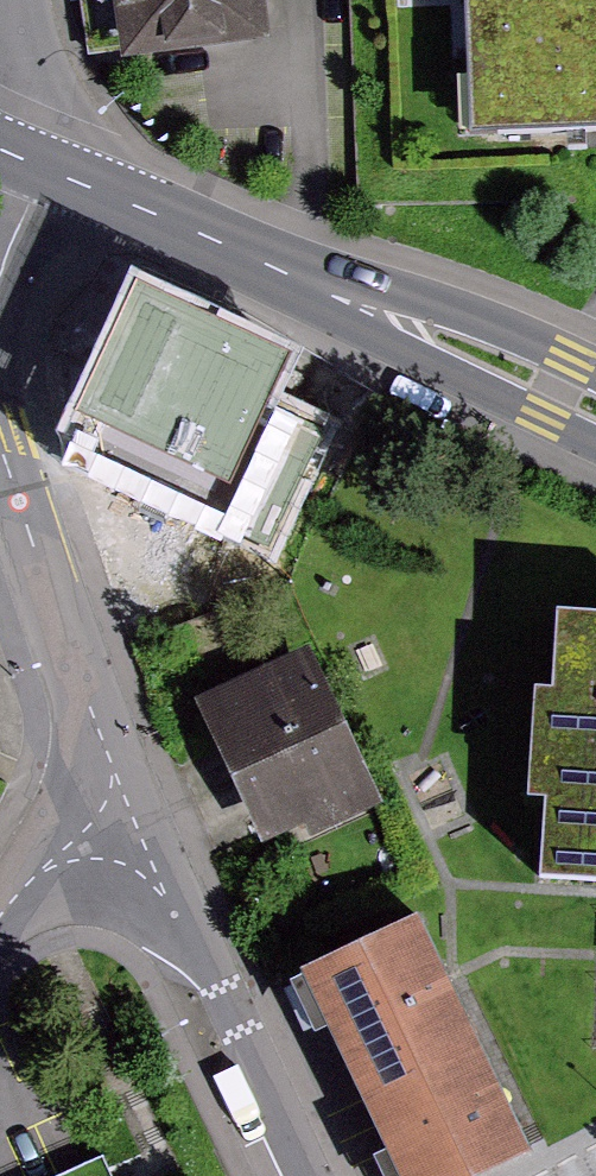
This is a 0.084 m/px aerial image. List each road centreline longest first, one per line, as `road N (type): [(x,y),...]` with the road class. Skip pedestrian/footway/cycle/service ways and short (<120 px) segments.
road 1 (secondary): [(595,413),(43,168)]
road 2 (residential): [(116,841),(61,690),(0,442)]
road 3 (residential): [(299,1175),(190,927),(116,841)]
road 4 (residential): [(116,841),(46,861),(0,916)]

